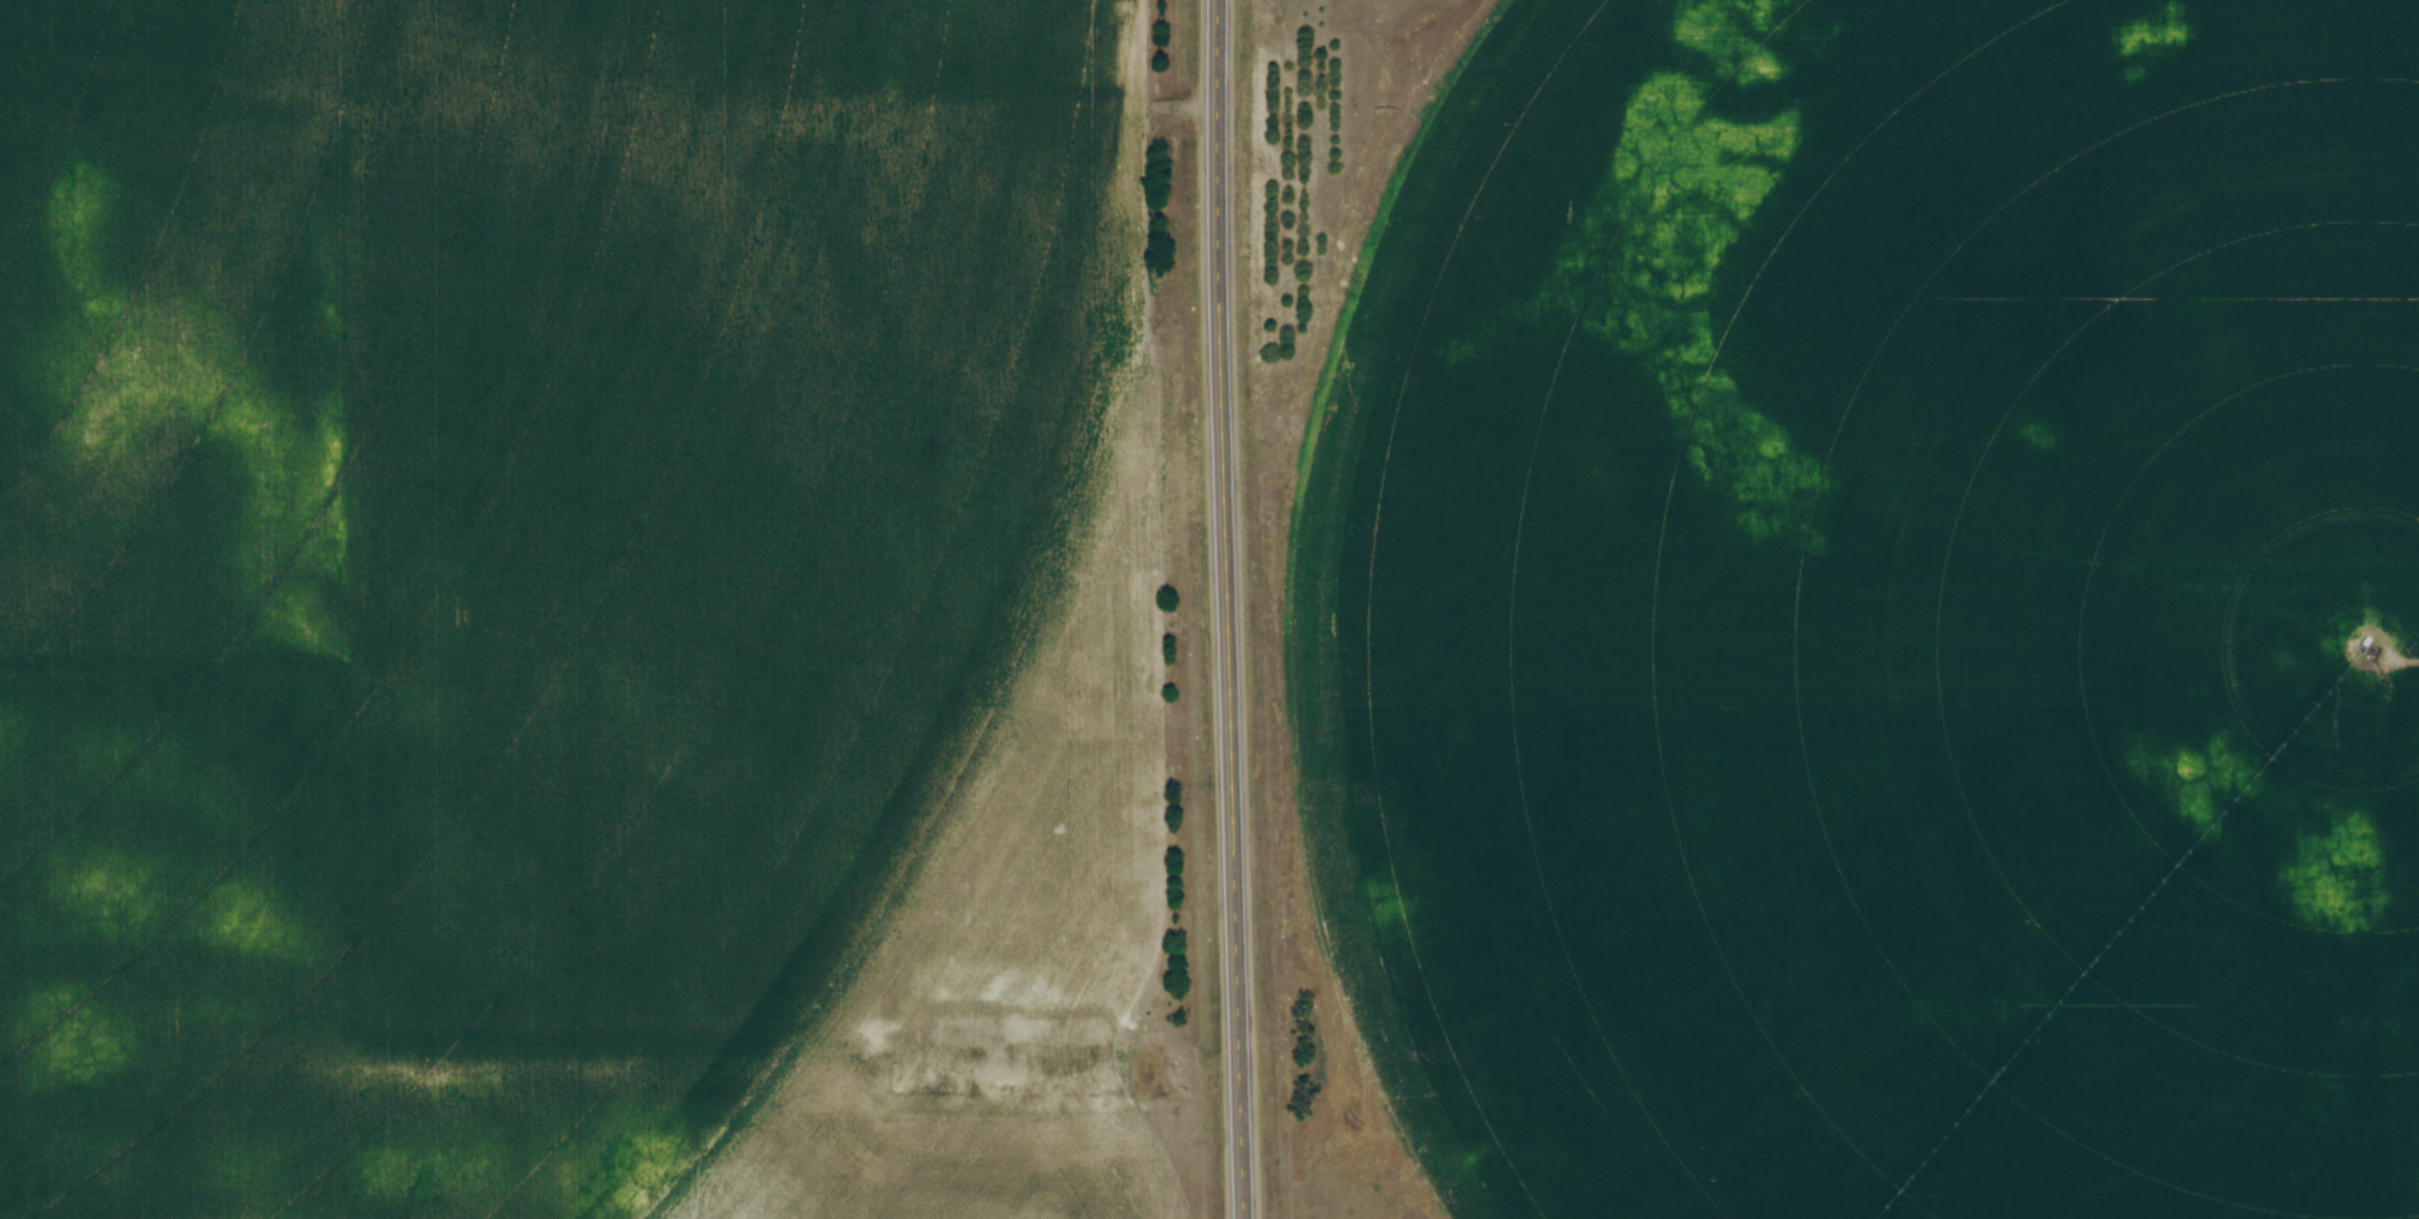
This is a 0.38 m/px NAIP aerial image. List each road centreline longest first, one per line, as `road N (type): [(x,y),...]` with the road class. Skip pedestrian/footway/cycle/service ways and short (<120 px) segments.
road 1 (secondary): [(1221,0),(1246,1218)]

